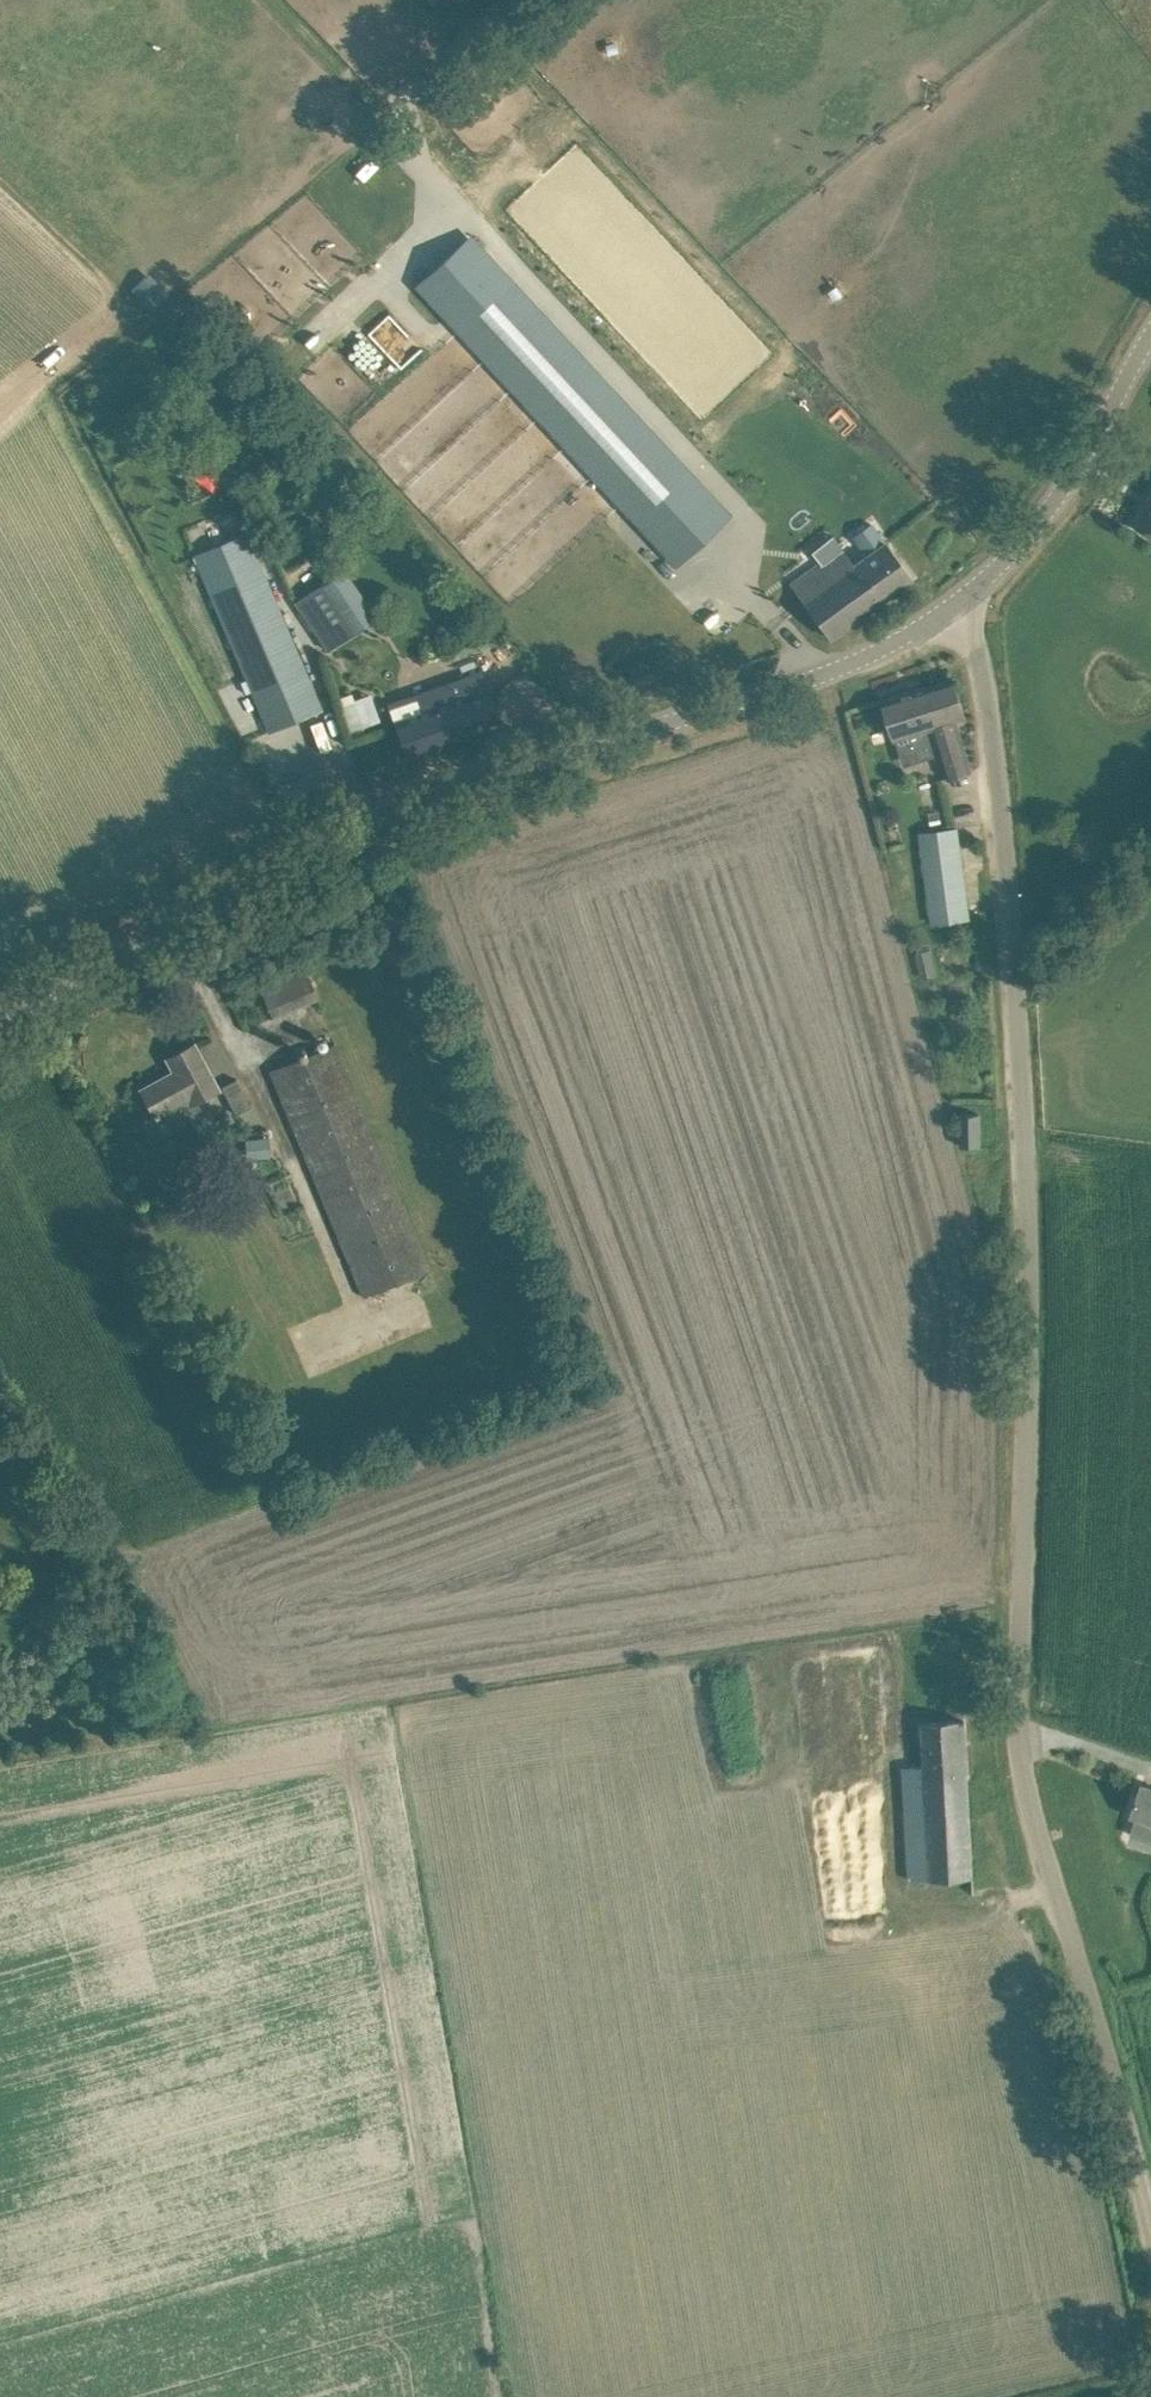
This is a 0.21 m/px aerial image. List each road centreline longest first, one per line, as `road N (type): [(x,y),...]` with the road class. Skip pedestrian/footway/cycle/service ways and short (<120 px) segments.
road 1 (unclassified): [(1150,2206),(1042,1855),(1022,1722),(1024,1123),(987,682),(961,604)]
road 2 (unclassified): [(0,1000),(223,876),(394,800),(886,654),(961,604)]
road 3 (unclassified): [(961,604),(1012,557),(1150,340)]
road 4 (unclassified): [(493,238),(420,148),(419,107),(435,74),(530,0)]

